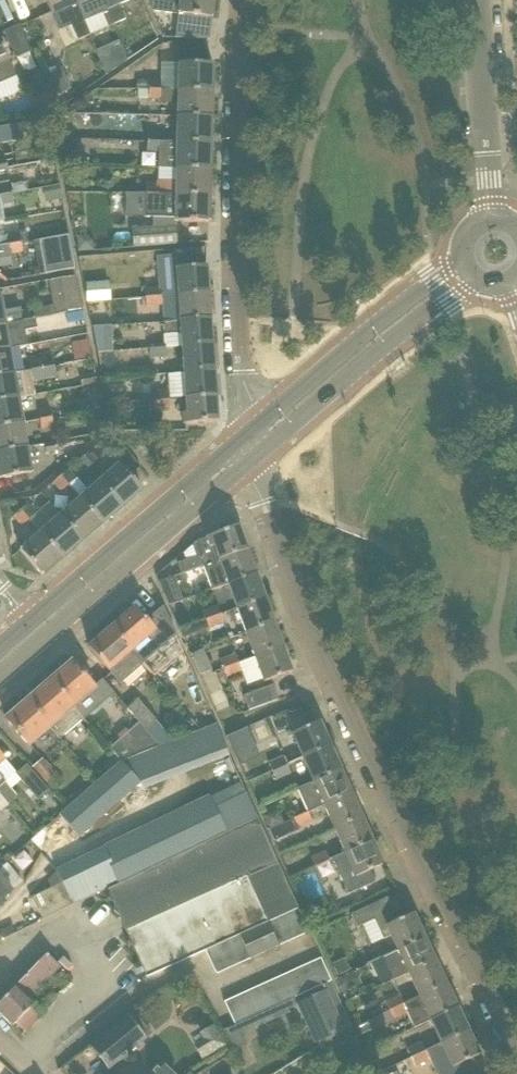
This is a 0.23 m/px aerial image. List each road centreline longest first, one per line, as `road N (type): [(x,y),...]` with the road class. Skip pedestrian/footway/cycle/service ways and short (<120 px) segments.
road 1 (residential): [(513,1073),(265,511),(251,460)]
road 2 (residential): [(249,434),(238,144),(248,0)]
road 3 (tertiary): [(0,677),(251,460)]
road 4 (tertiary): [(251,460),(388,344),(479,280)]
road 5 (tertiary): [(249,434),(29,621)]
road 6 (tertiary): [(465,260),(249,434)]
road 7 (unclassified): [(491,221),(484,0)]

